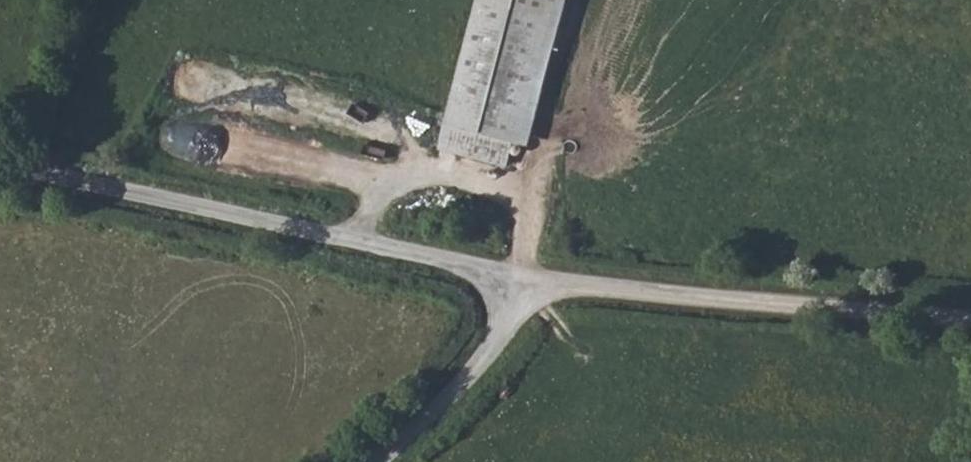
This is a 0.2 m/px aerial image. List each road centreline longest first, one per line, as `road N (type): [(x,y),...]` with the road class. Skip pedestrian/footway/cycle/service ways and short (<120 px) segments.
road 1 (unclassified): [(0,163),(527,277)]
road 2 (unclassified): [(527,277),(970,320)]
road 3 (unclassified): [(527,277),(480,366),(376,461)]

